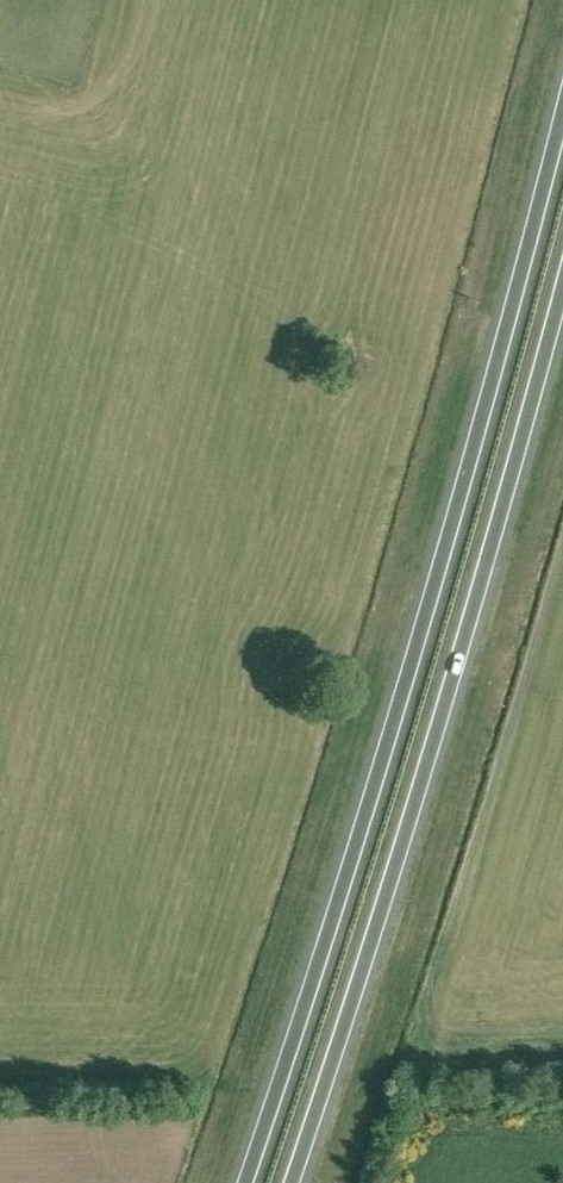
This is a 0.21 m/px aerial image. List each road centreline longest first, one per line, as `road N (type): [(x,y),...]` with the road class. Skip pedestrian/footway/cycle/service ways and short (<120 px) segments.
road 1 (trunk): [(562,82),(458,487),(238,1182)]
road 2 (trunk): [(291,1182),(501,493),(562,261)]

